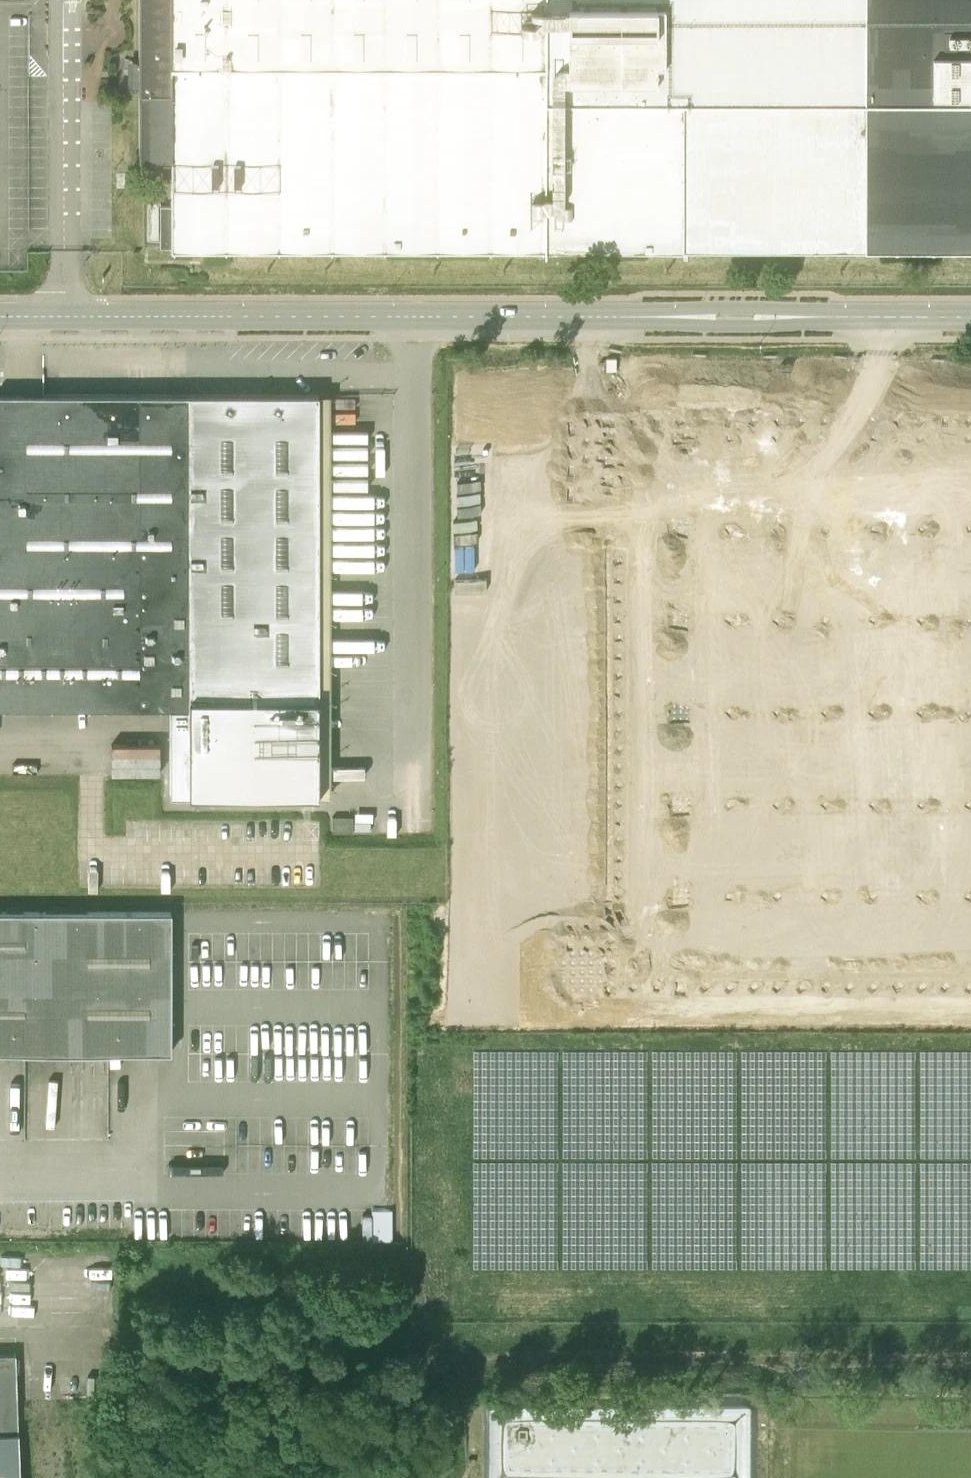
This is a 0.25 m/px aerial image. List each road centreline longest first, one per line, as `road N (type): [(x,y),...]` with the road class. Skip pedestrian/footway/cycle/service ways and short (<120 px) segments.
road 1 (tertiary): [(0,315),(970,315)]

